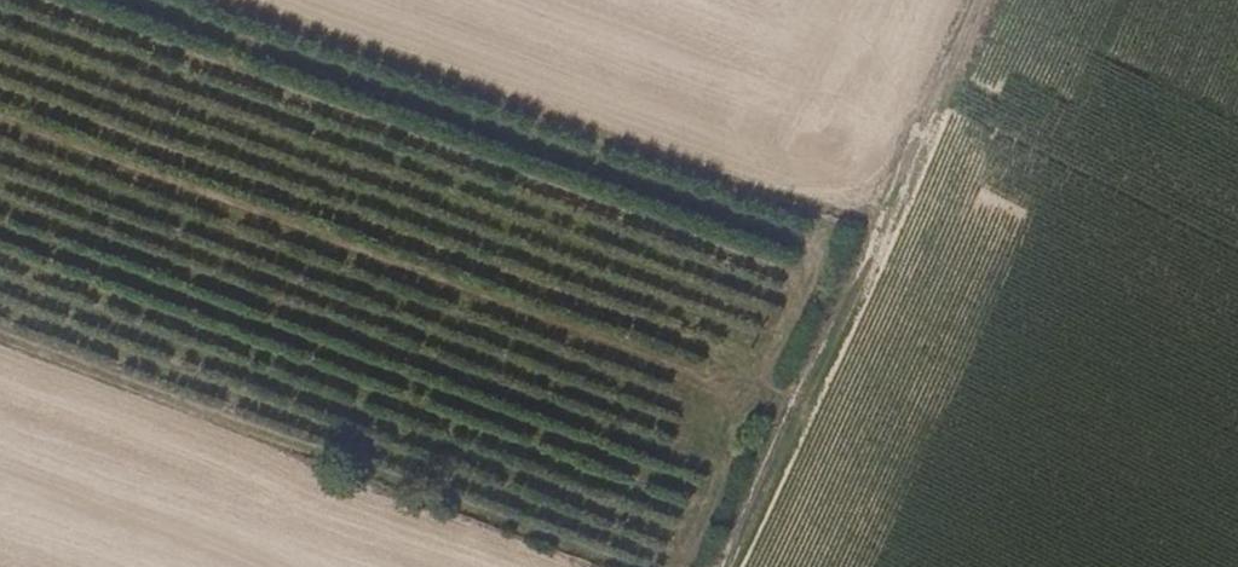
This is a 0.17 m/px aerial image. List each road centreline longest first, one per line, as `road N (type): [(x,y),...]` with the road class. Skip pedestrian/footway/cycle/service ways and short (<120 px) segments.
road 1 (track): [(973,0),(715,566)]

